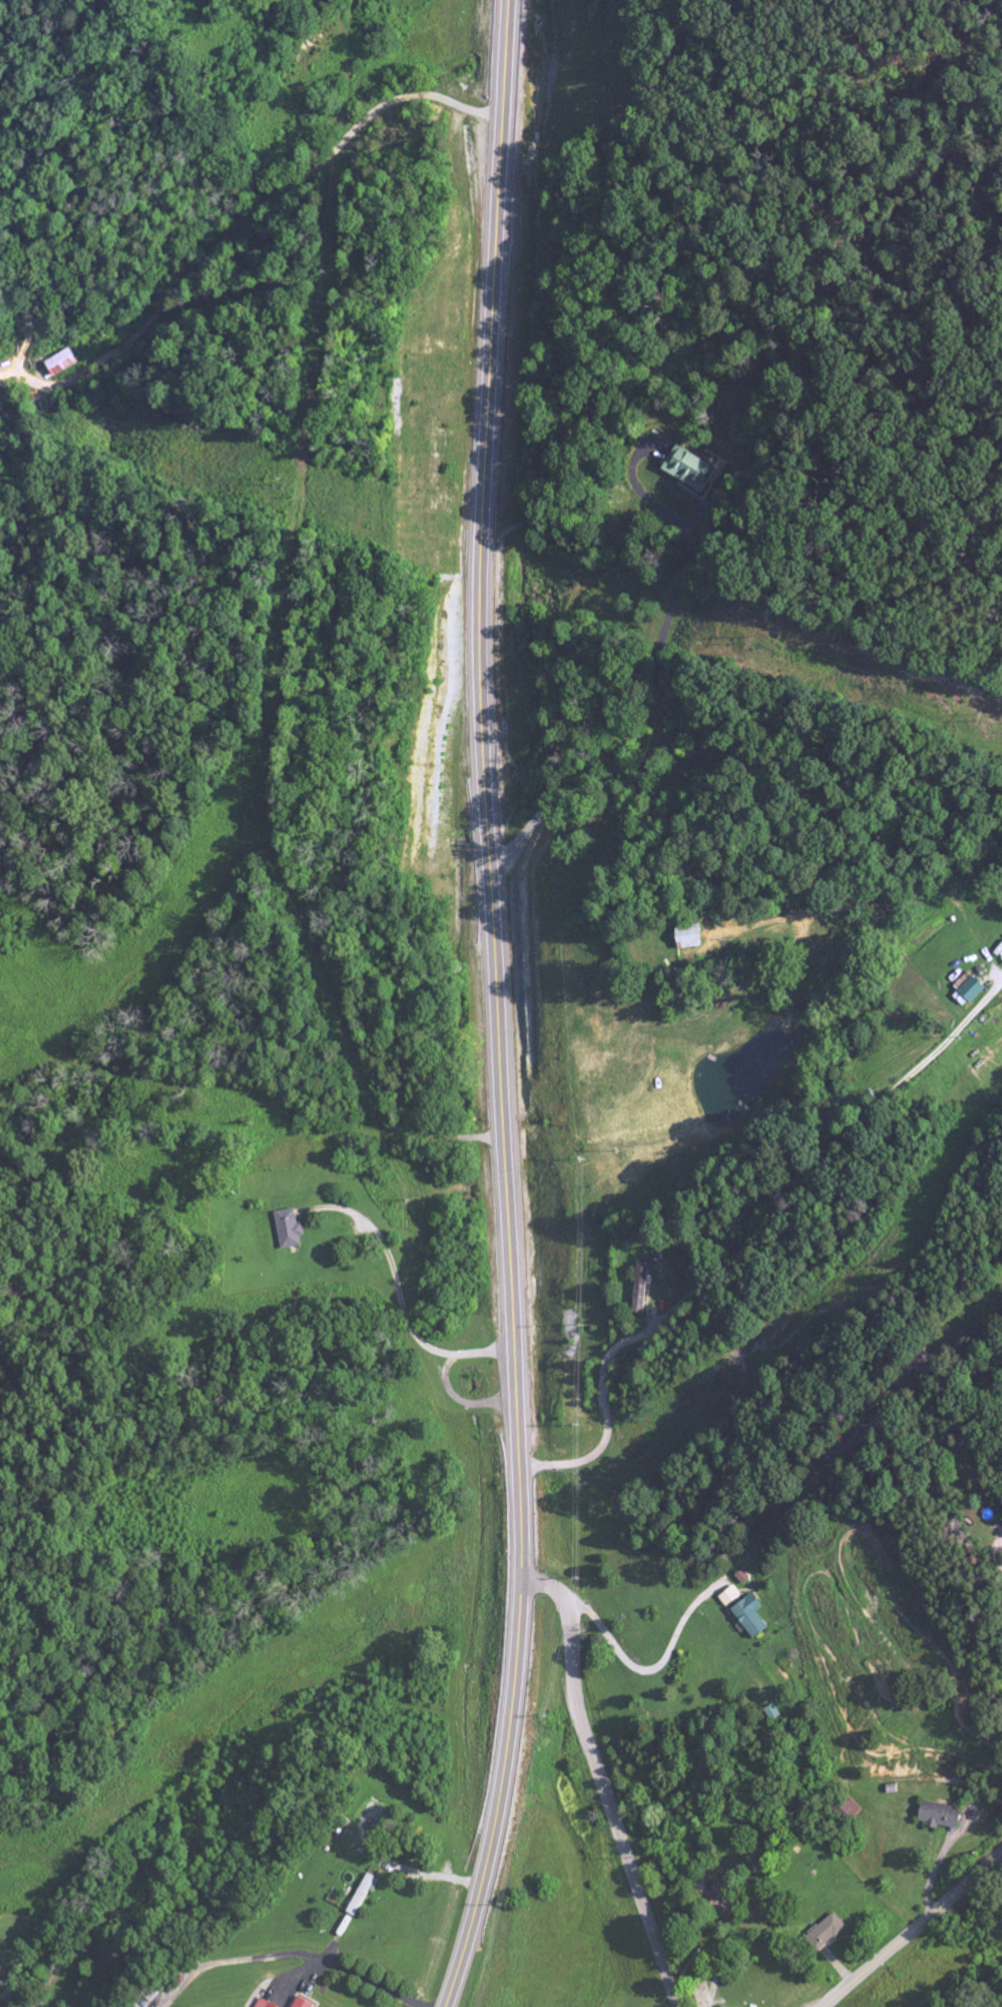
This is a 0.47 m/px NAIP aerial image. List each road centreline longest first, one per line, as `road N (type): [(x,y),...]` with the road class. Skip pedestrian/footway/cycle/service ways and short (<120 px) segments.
road 1 (secondary): [(446,2006),(504,1780),(523,1576),(481,984),(483,557),(508,0)]
road 2 (residential): [(523,1576),(566,1599),(577,1710),(679,2006)]
road 3 (secondary): [(824,2006),(1001,1855)]

